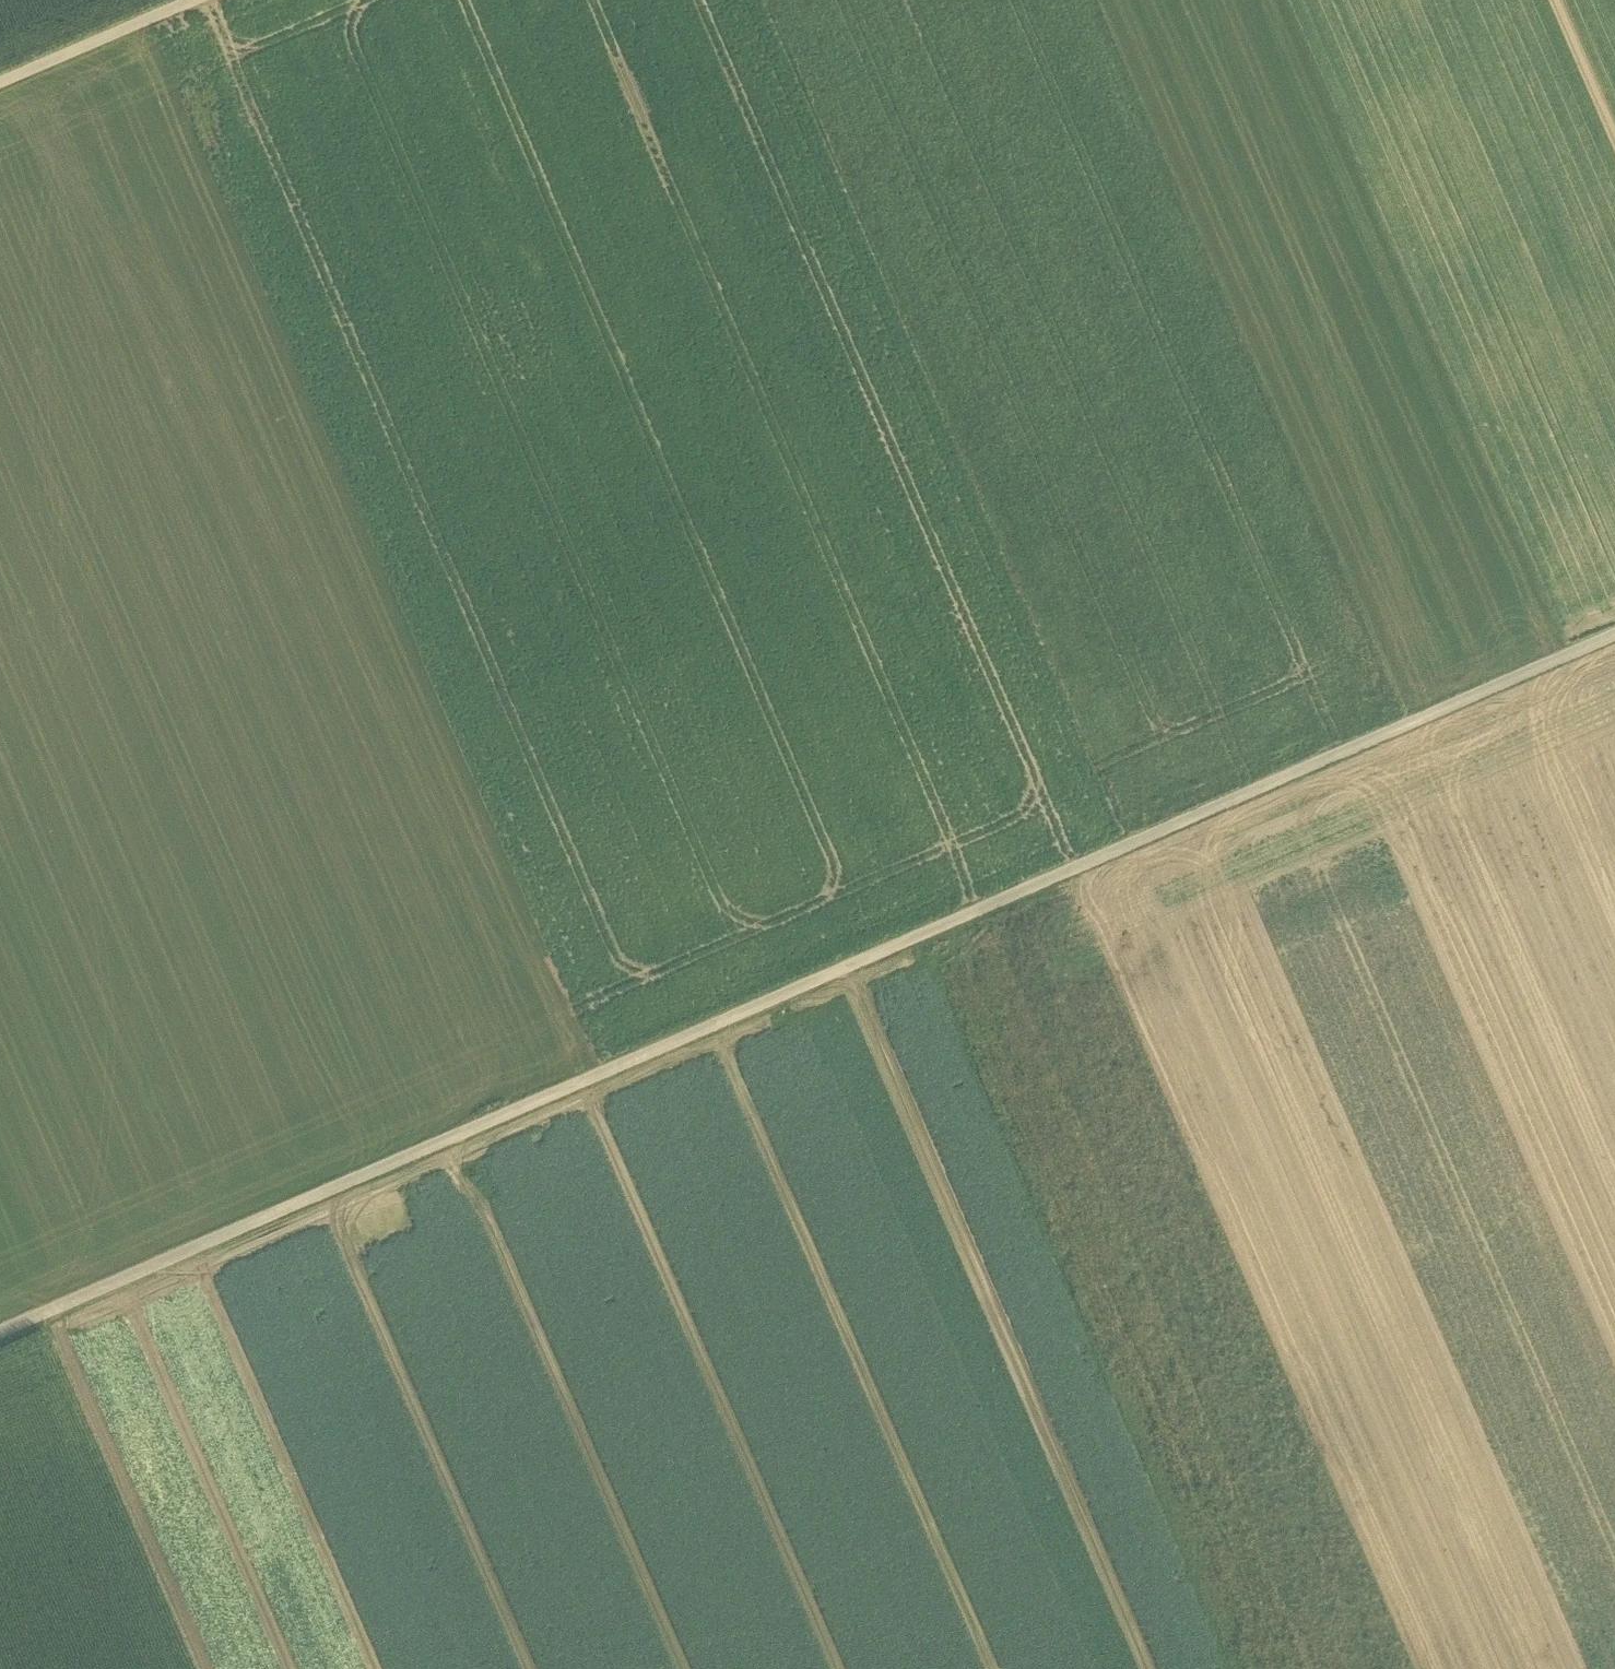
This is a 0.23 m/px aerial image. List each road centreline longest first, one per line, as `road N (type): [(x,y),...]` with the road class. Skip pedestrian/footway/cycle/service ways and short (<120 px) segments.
road 1 (track): [(1614,634),(0,1332)]
road 2 (track): [(0,82),(192,0)]

